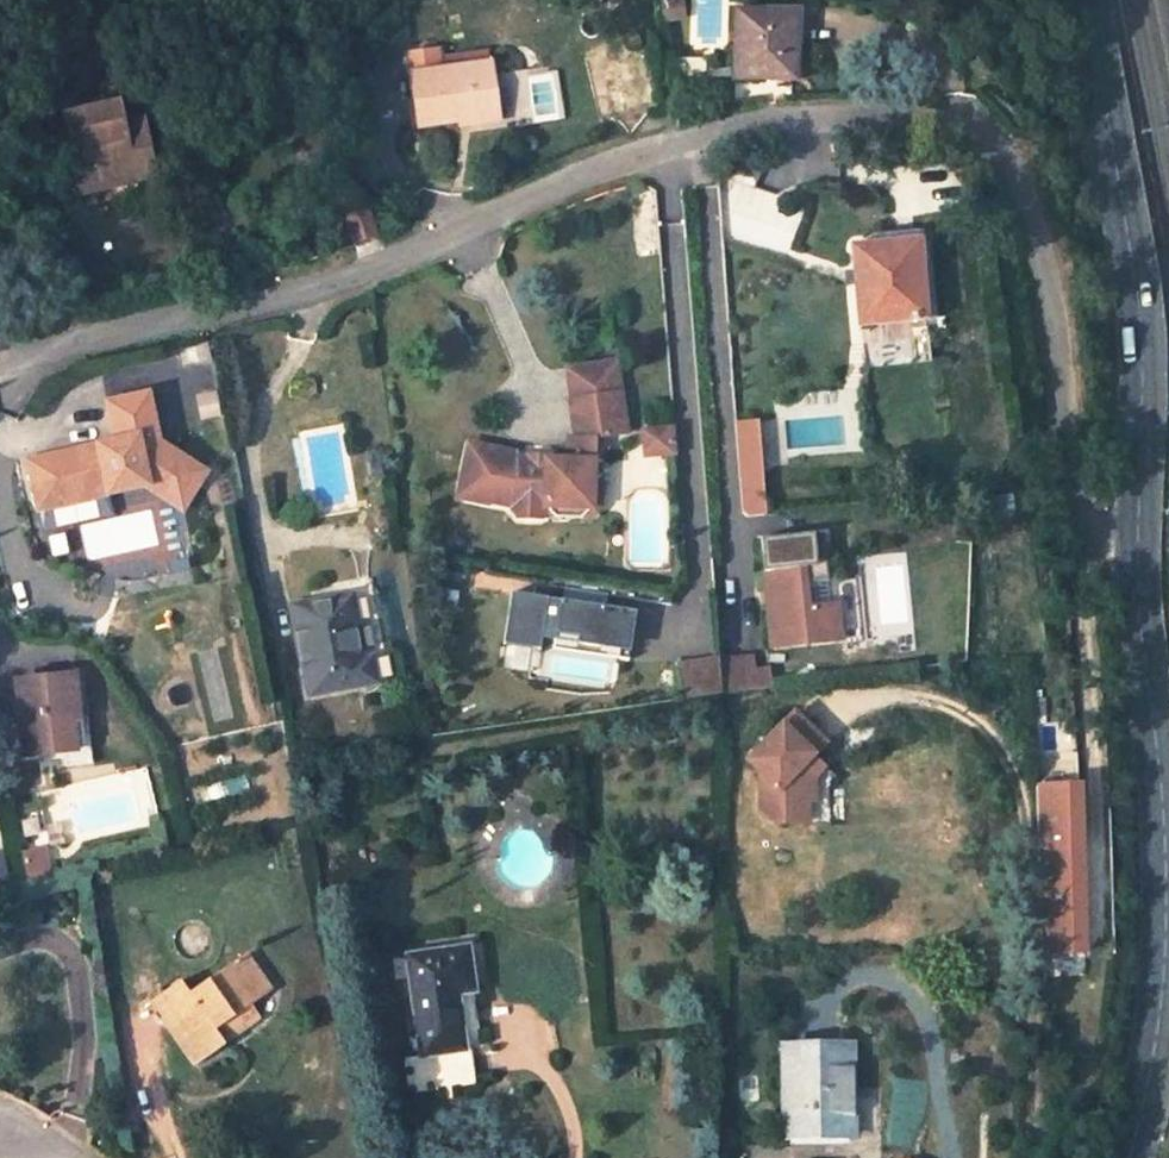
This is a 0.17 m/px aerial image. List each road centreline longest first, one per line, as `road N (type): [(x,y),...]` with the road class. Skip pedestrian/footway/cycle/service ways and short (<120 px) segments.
road 1 (residential): [(0,359),(365,272),(690,140),(776,118),(906,121),(967,138),(1006,170),(1049,293),(1068,493),(1097,530),(1138,541)]
road 2 (secondary): [(1138,541),(1166,894),(1159,1017),(1129,1157)]
road 3 (secondary): [(1085,0),(1137,297),(1138,541)]

